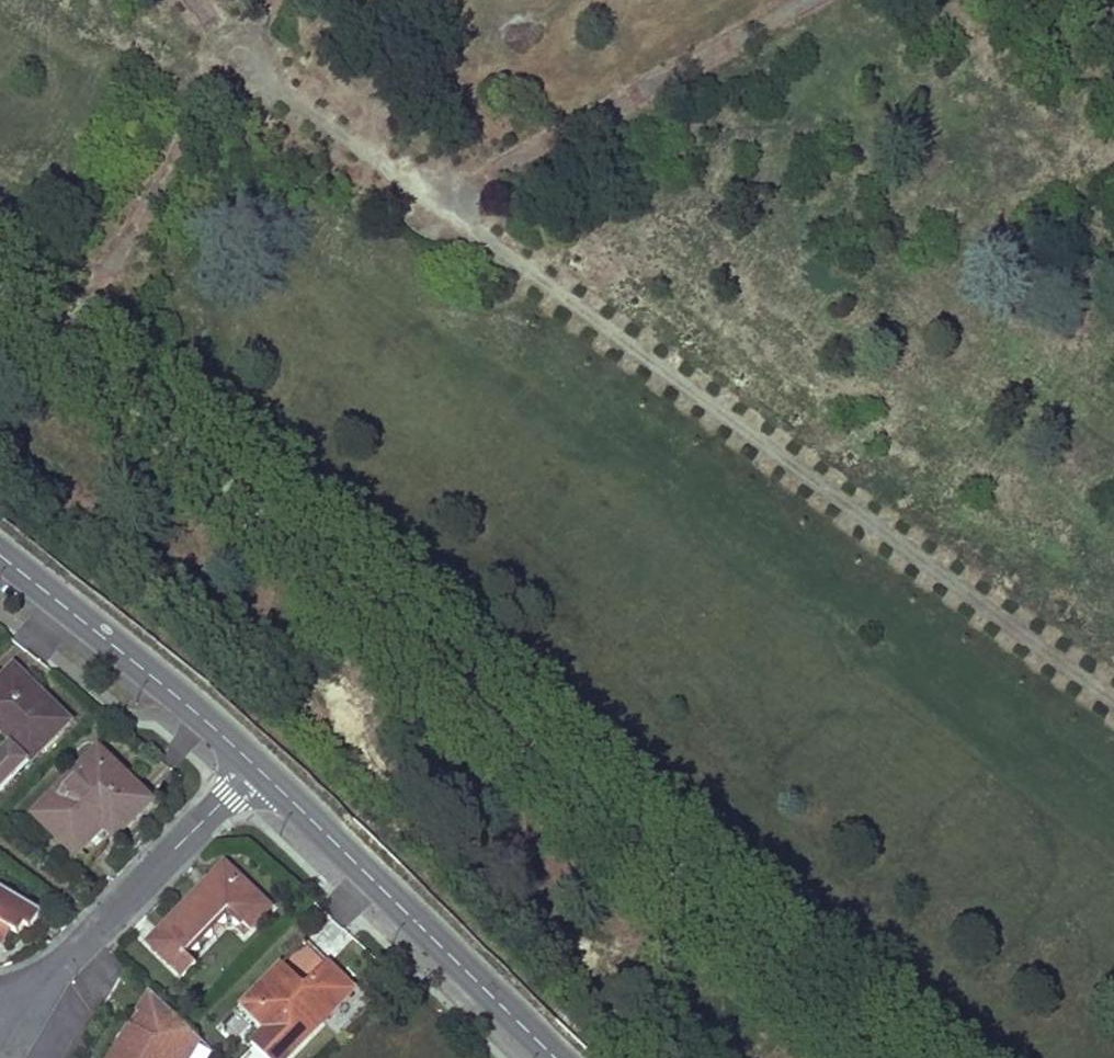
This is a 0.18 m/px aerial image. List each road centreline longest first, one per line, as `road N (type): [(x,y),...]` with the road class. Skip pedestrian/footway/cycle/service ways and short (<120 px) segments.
road 1 (tertiary): [(555,1057),(256,766)]
road 2 (residential): [(7,1000),(56,970),(256,766)]
road 3 (tertiary): [(256,766),(0,555)]

